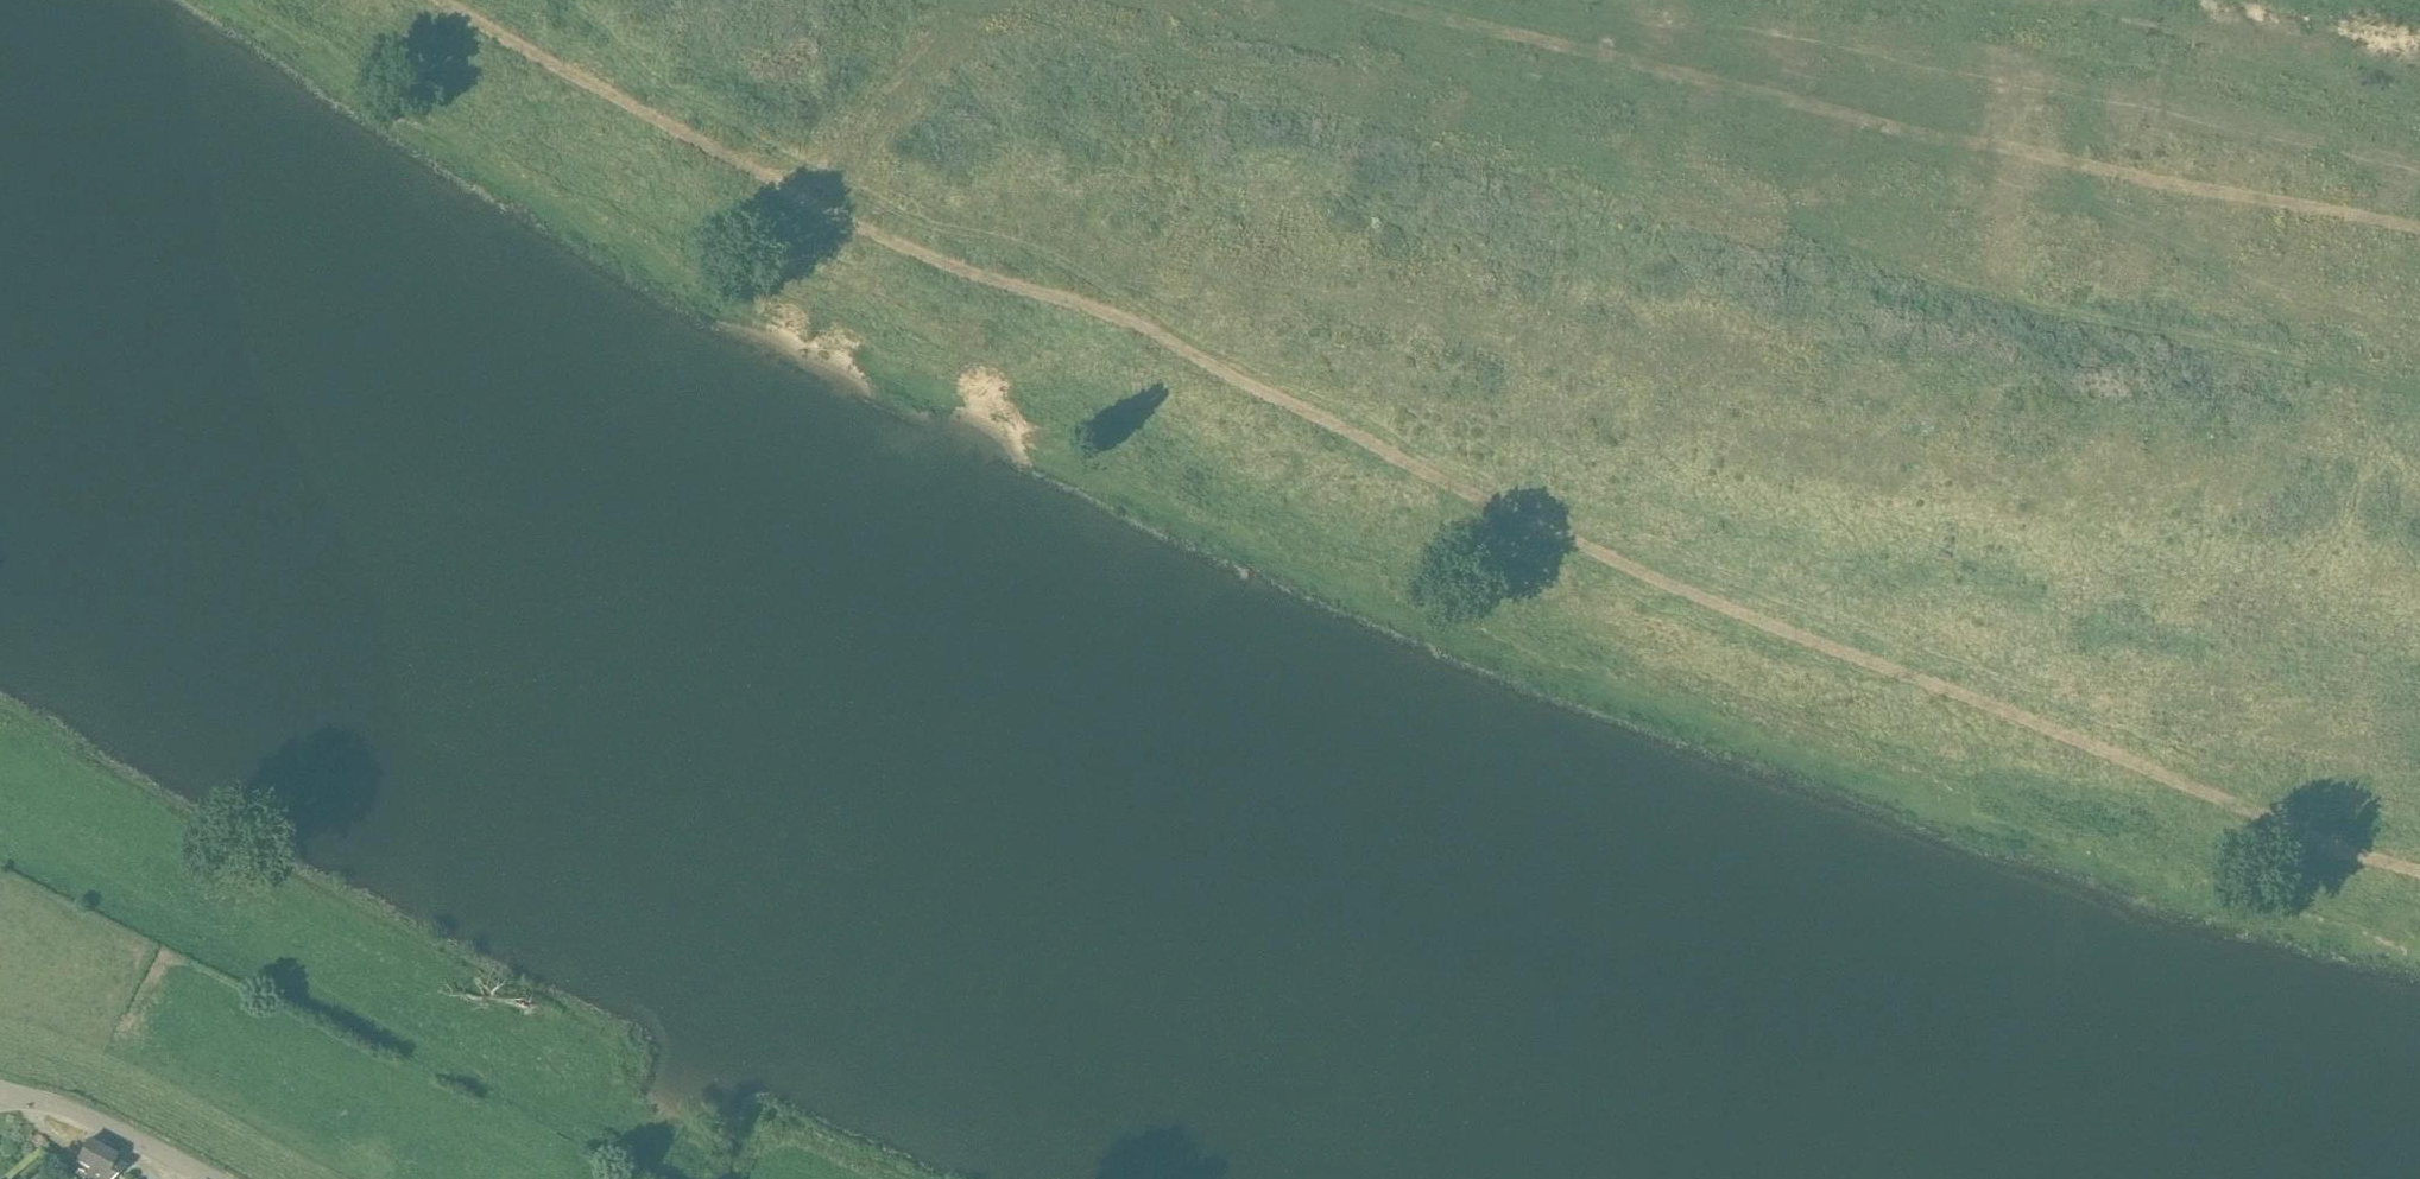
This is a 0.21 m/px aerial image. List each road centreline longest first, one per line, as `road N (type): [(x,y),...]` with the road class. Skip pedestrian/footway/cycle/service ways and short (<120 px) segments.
road 1 (residential): [(217,1178),(111,1123),(0,1088)]

